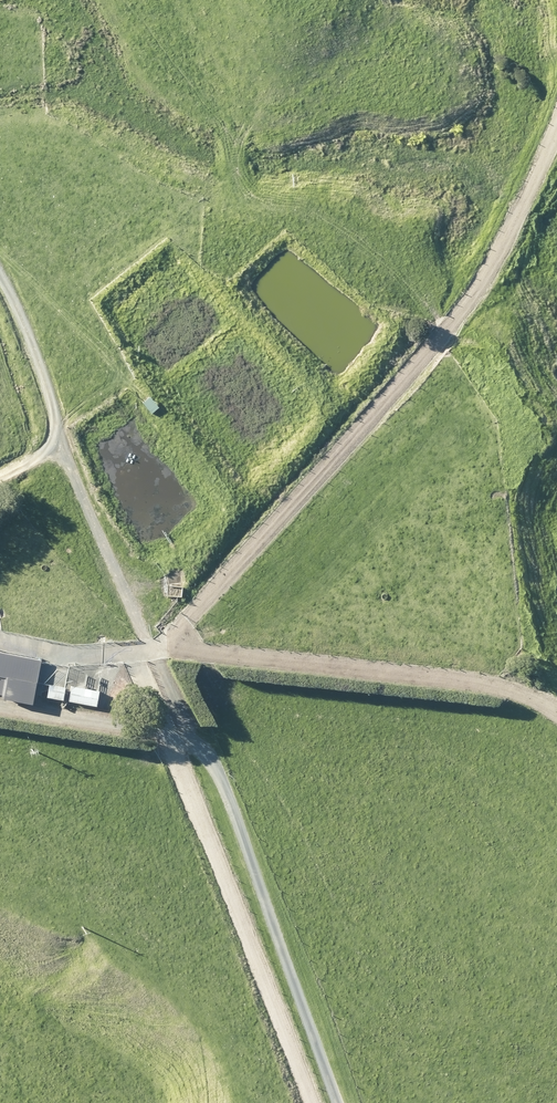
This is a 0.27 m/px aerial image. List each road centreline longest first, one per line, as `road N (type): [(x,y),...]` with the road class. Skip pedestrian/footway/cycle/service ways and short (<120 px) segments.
road 1 (track): [(160,662),(297,525),(446,332),(525,206),(556,136)]
road 2 (track): [(556,718),(521,695),(450,683),(39,656),(0,646)]
road 3 (unclassified): [(324,1102),(160,662)]
road 4 (track): [(0,498),(65,464),(47,373),(0,274)]

